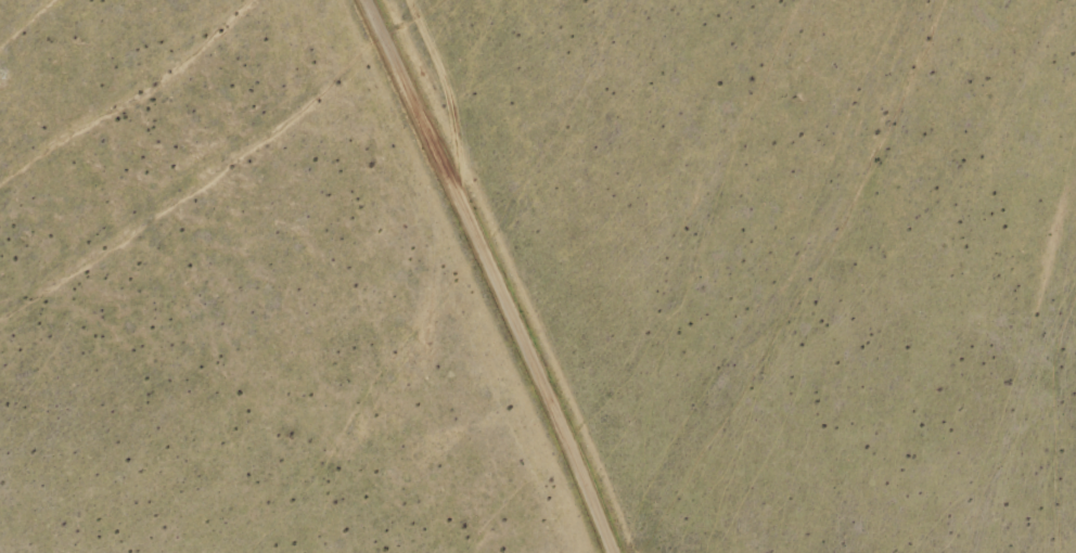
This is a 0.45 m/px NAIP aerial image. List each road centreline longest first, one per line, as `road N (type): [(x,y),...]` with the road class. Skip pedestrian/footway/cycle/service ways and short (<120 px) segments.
road 1 (track): [(438,0),(723,552)]
road 2 (residential): [(620,552),(372,0)]

